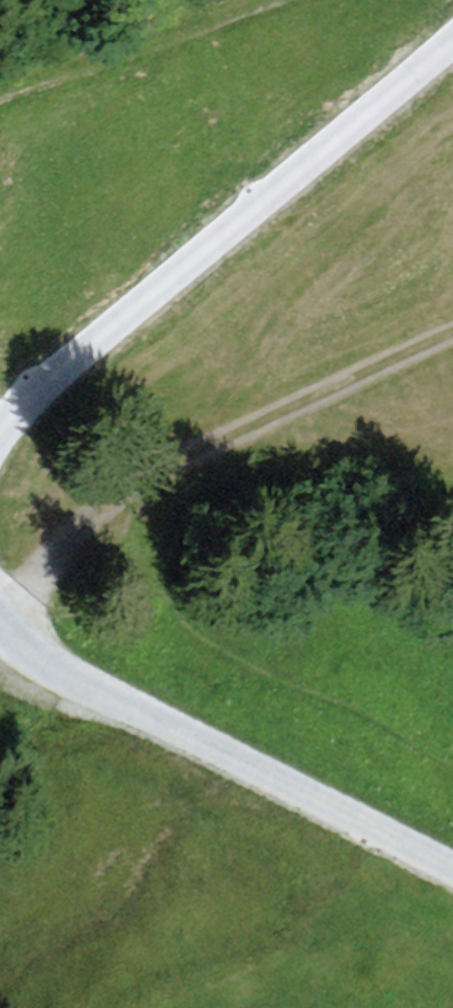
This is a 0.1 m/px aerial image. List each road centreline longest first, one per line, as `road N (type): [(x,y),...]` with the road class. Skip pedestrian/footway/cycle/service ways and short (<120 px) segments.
road 1 (track): [(452,43),(0,424)]
road 2 (track): [(7,626),(61,677),(201,739),(452,870)]
road 3 (track): [(138,485),(452,334)]
road 4 (track): [(7,626),(70,534),(138,485)]

